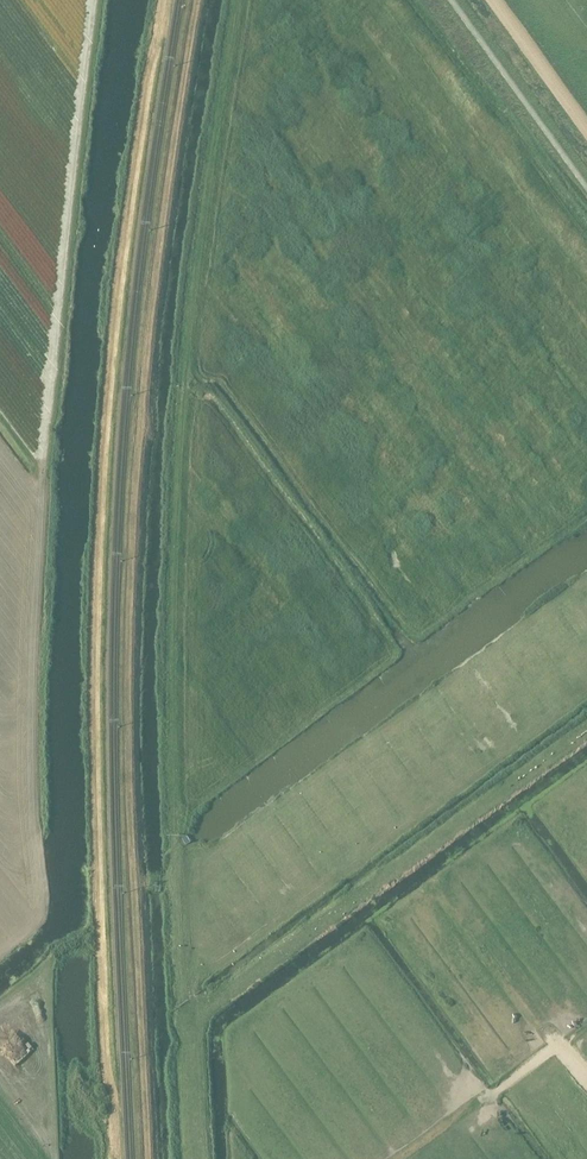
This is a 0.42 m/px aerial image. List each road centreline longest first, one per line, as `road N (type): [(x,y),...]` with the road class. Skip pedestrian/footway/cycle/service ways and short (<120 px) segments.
road 1 (track): [(199,1158),(192,1017),(586,728)]
road 2 (track): [(586,187),(453,0)]

